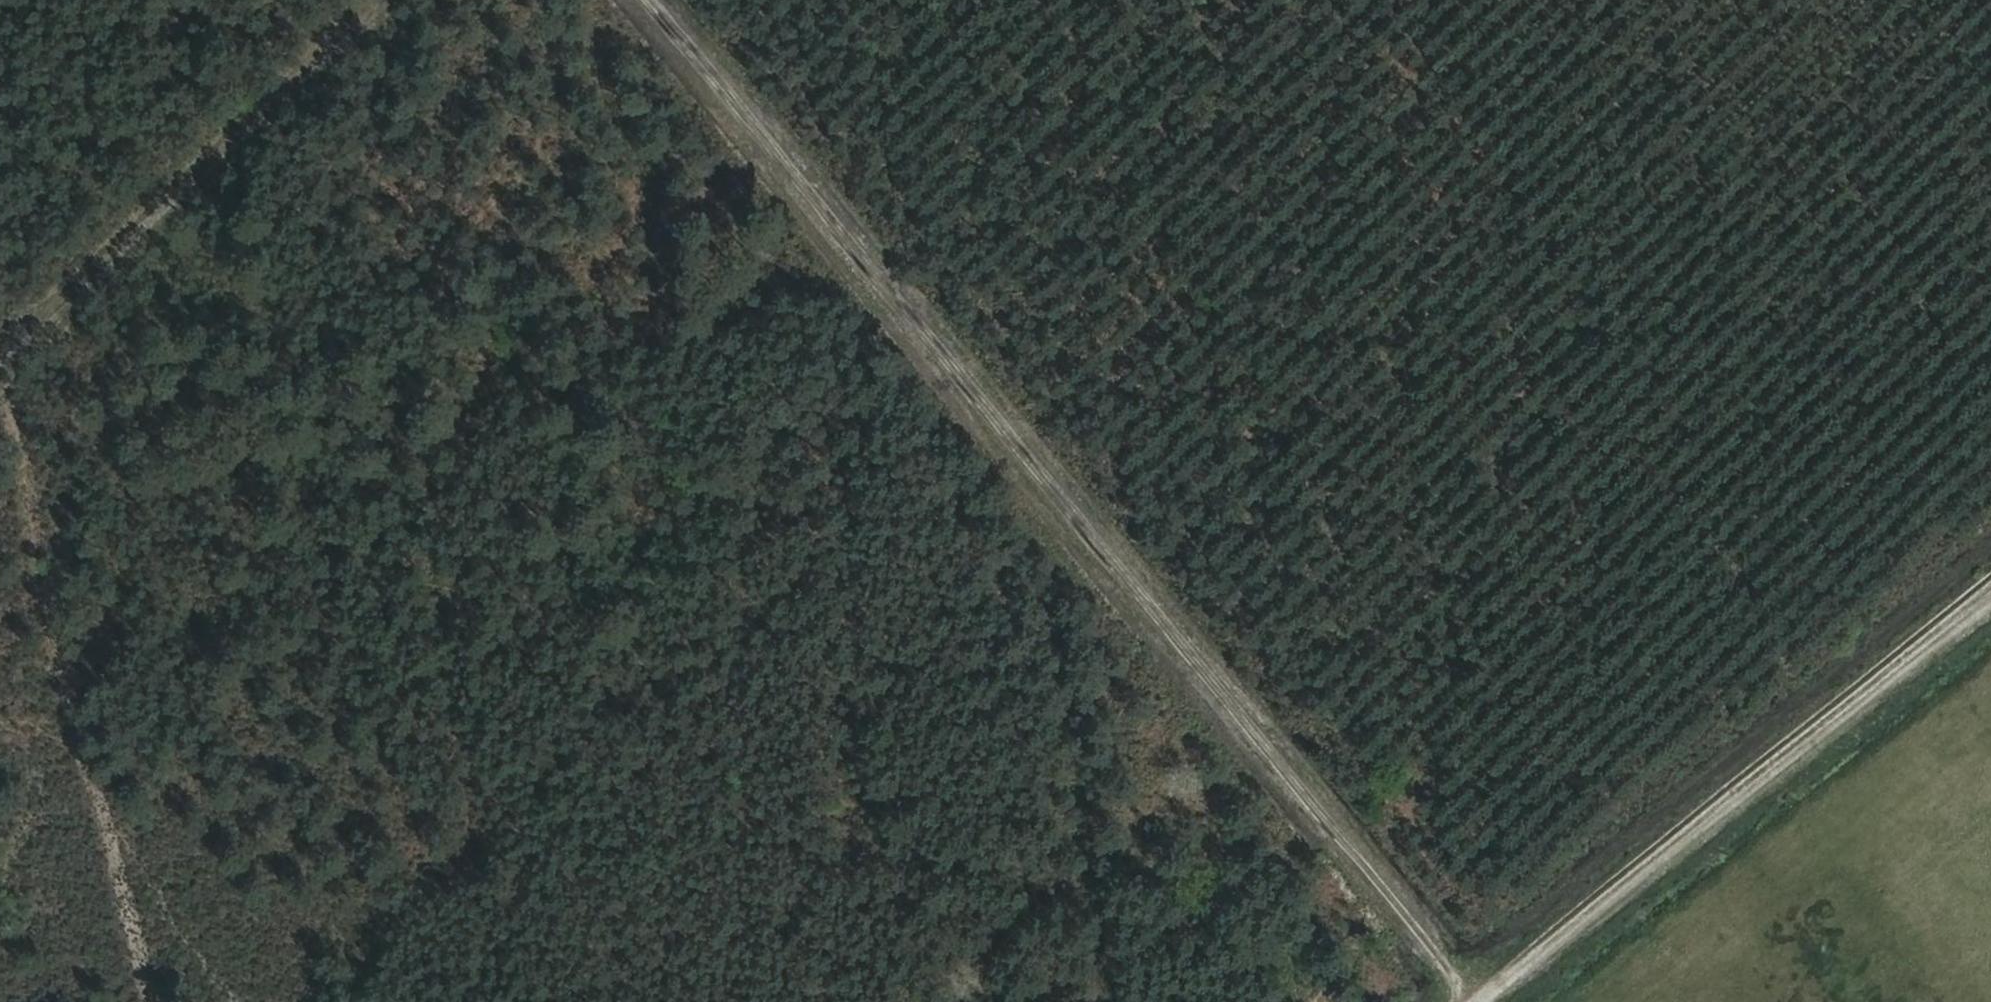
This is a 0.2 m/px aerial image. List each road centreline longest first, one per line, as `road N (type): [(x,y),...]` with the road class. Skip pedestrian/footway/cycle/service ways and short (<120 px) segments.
road 1 (track): [(1489,1001),(644,0)]
road 2 (track): [(1488,1001),(1990,602)]

